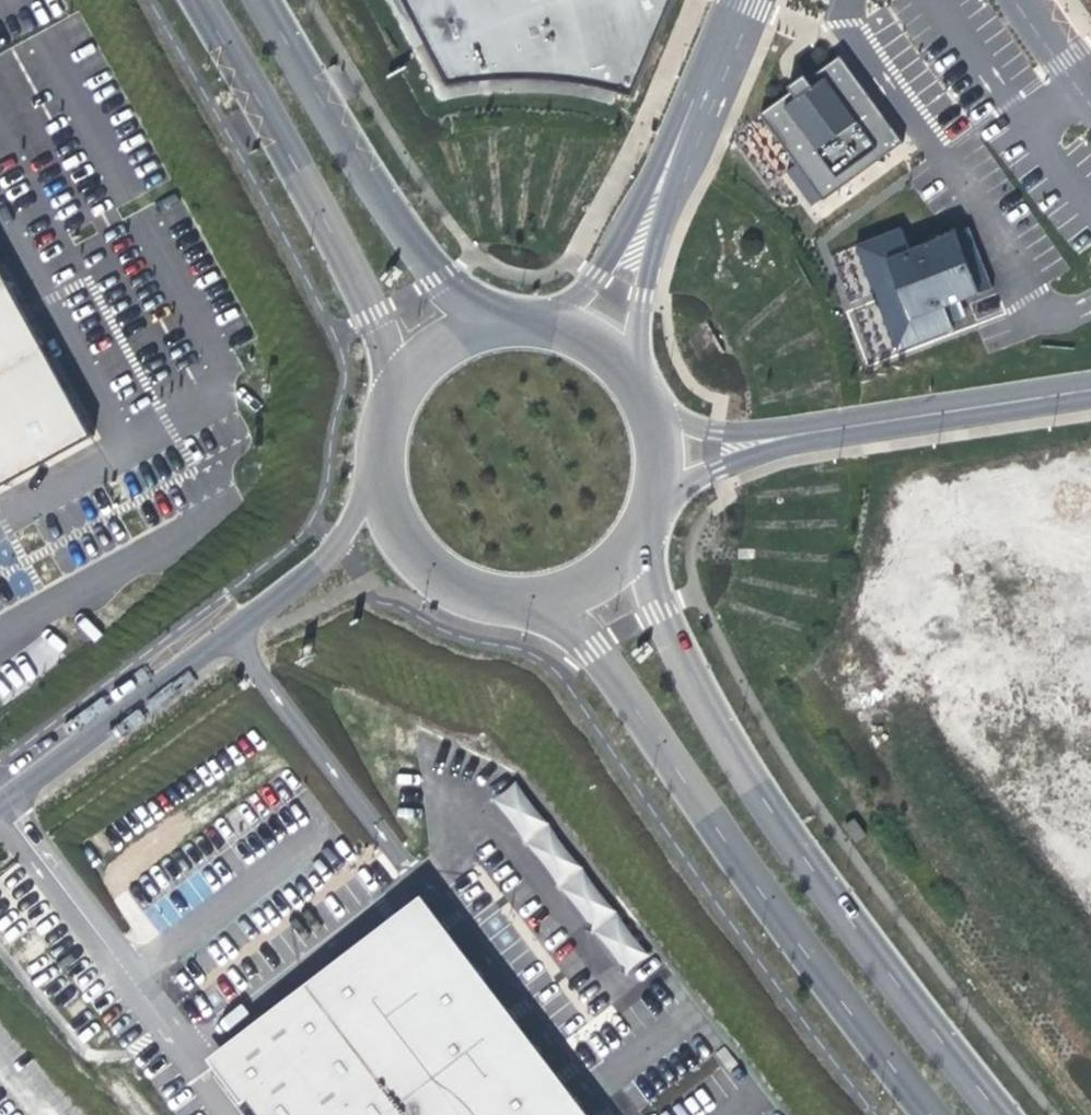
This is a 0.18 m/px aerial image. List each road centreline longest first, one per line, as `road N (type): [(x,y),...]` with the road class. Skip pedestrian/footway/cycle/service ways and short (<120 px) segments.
road 1 (unclassified): [(998,1114),(732,748),(625,546)]
road 2 (unclassified): [(570,592),(632,707),(829,986),(933,1114)]
road 3 (unclassified): [(378,475),(315,568),(0,798)]
road 4 (unclassified): [(197,0),(400,379)]
road 5 (unclassified): [(493,323),(441,281),(325,110),(263,0)]
road 6 (unclassified): [(1090,393),(749,445)]
road 7 (unclassified): [(378,475),(382,509),(413,556),(461,590),(510,602),(570,592)]
road 8 (unclassified): [(647,407),(620,365),(580,331),(493,323)]

